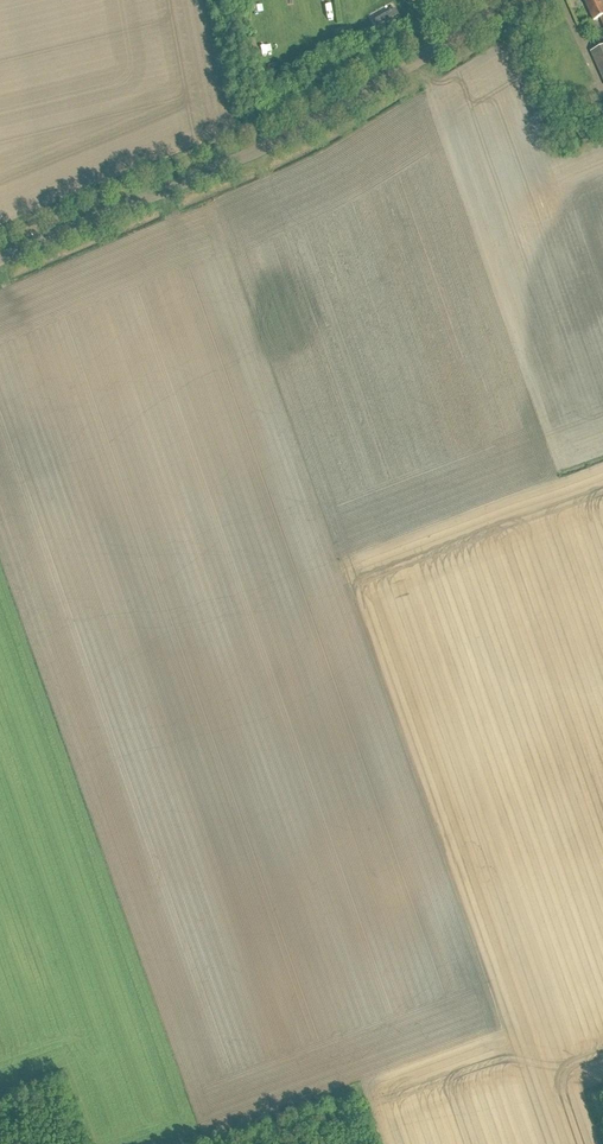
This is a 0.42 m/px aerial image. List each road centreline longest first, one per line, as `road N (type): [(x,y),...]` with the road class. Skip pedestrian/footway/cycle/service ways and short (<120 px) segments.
road 1 (unclassified): [(0,258),(258,151),(515,0)]

